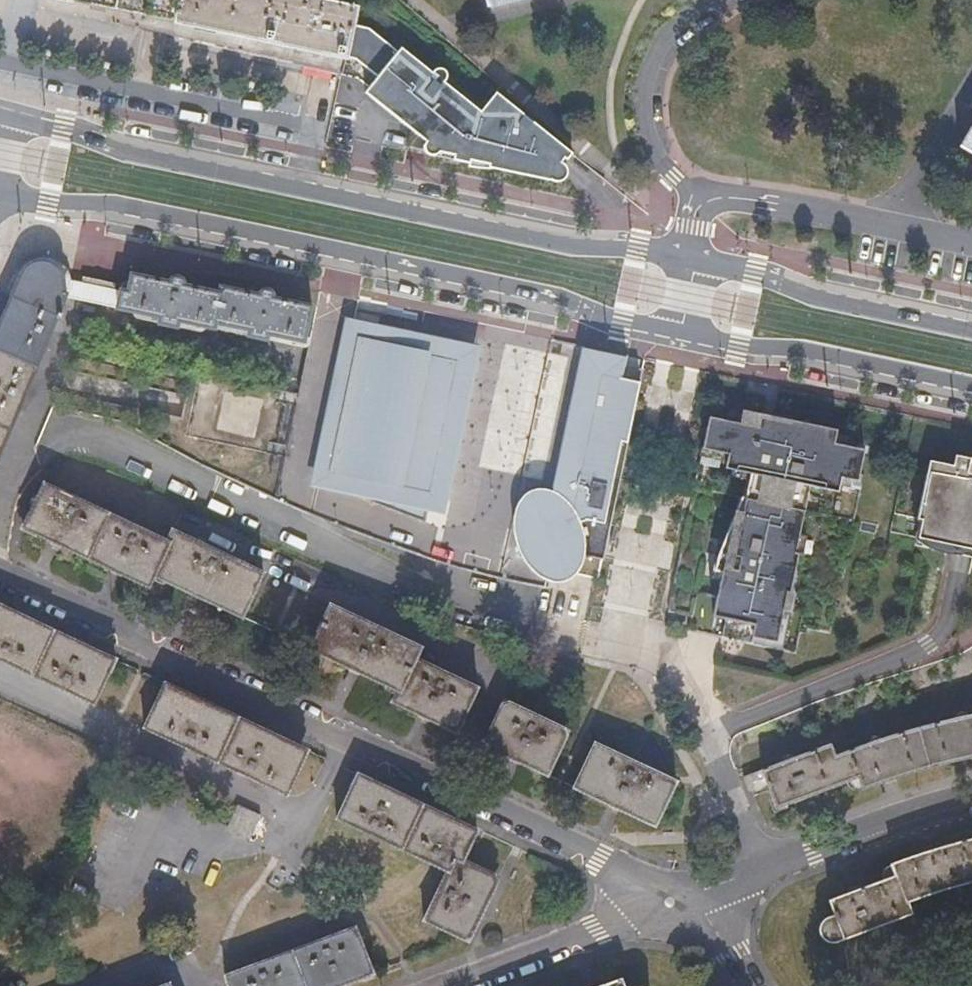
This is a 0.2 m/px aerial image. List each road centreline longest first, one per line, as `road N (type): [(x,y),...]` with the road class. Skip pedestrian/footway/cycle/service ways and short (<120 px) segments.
road 1 (residential): [(674,898),(604,857),(0,572)]
road 2 (primary): [(691,258),(571,245),(127,154),(0,115)]
road 3 (primary): [(0,199),(119,203),(561,297),(681,334)]
road 4 (residential): [(674,898),(971,796)]
road 5 (primary): [(681,334),(808,350),(971,385)]
road 6 (primary): [(971,324),(691,258)]
road 7 (residential): [(439,985),(595,934),(674,898)]
road 8 (unclassified): [(704,0),(662,37),(640,108),(656,157),(700,205)]
road 9 (unclassified): [(885,225),(732,196),(700,205)]
road 10 (residential): [(885,225),(971,80)]

